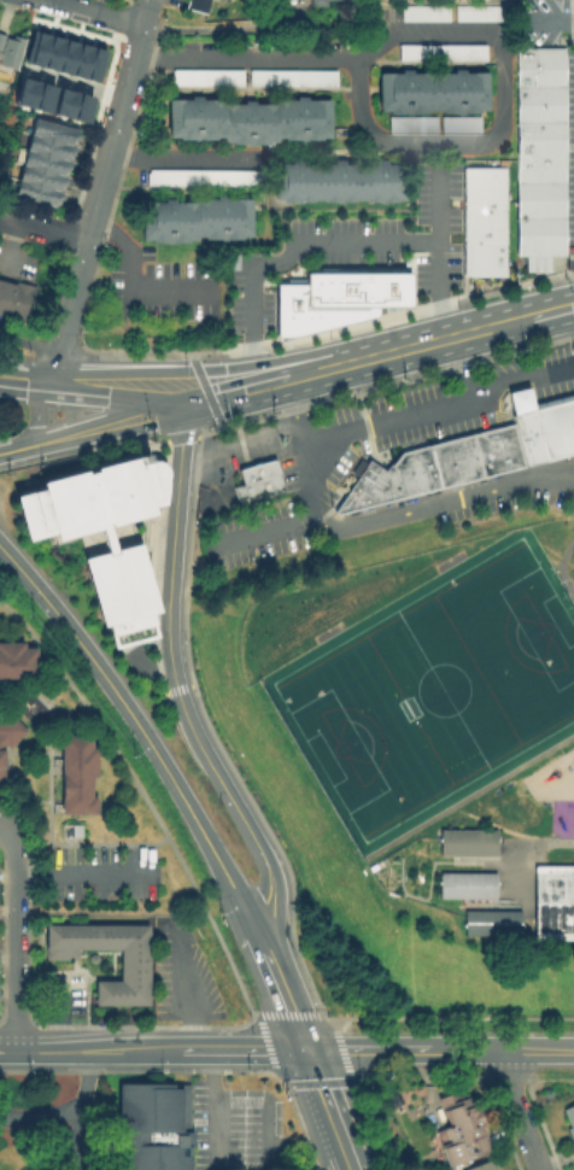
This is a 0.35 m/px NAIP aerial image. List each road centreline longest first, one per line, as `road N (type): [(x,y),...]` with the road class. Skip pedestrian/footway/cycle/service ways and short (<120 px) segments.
road 1 (secondary): [(35,590),(134,724),(250,922)]
road 2 (primary): [(379,352),(335,347),(223,368),(72,369),(43,378)]
road 3 (tertiary): [(178,404),(165,627),(174,689)]
road 4 (tertiary): [(174,689),(265,868),(265,900),(250,922)]
road 5 (residential): [(8,831),(16,855),(14,1047)]
road 6 (tertiary): [(180,1047),(14,1047)]
road 7 (secondary): [(178,404),(22,445)]
road 8 (primary): [(379,352),(531,315)]
road 9 (tertiary): [(573,1048),(426,1048)]
road 10 (residential): [(86,241),(43,378)]
road 11 (primary): [(43,378),(60,390),(178,404)]
road 12 (secondary): [(250,922),(303,1047)]
road 13 (secondary): [(303,1047),(351,1169)]
road 14 (residential): [(506,1048),(510,1089),(542,1169)]
road 15 (tertiary): [(426,1048),(303,1047)]
road 16 (tertiary): [(303,1047),(180,1047)]

